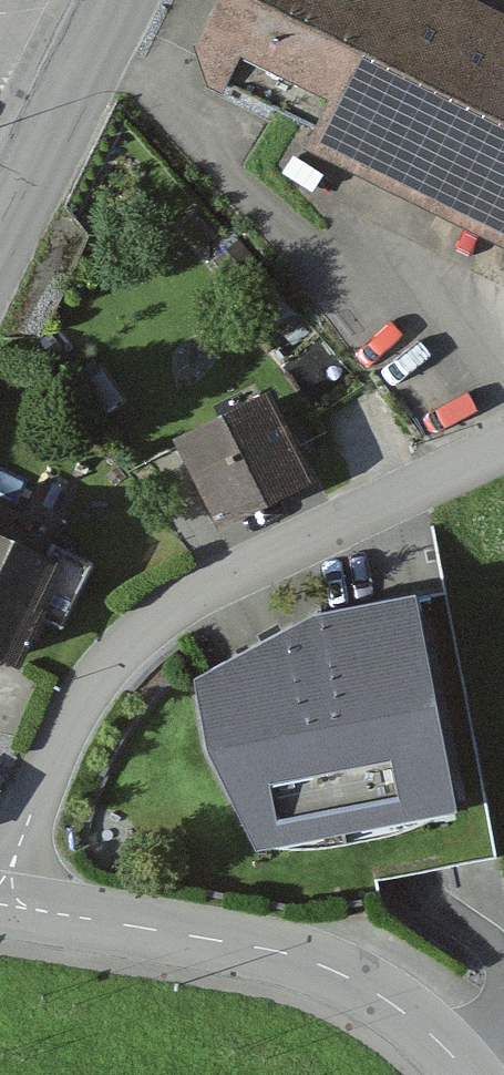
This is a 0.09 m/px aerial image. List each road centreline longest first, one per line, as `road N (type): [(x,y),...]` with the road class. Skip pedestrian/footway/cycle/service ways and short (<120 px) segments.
road 1 (residential): [(11,910),(54,766),(88,702),(149,632),(503,452)]
road 2 (residential): [(11,910),(233,944),(376,994),(474,1074)]
road 3 (secondary): [(114,0),(0,233)]

